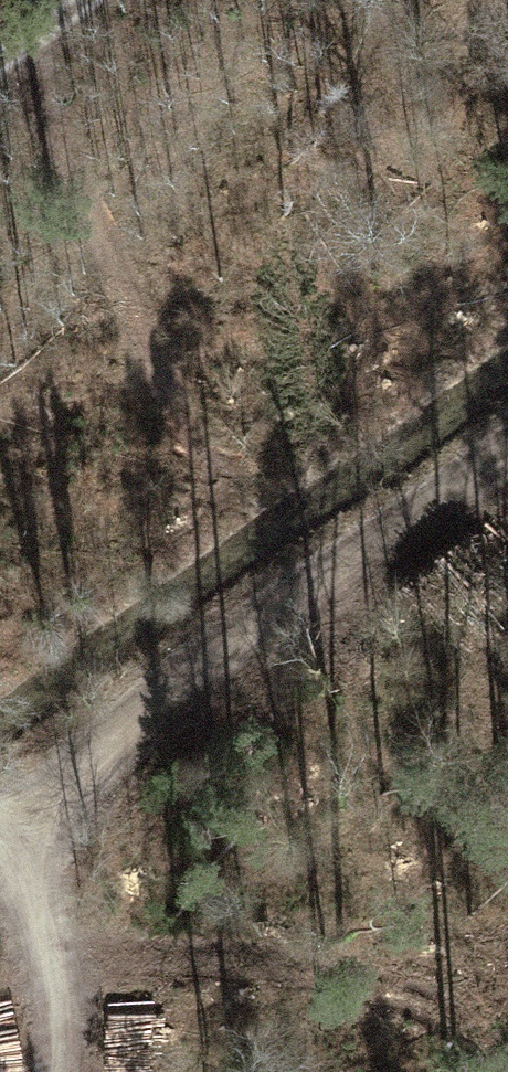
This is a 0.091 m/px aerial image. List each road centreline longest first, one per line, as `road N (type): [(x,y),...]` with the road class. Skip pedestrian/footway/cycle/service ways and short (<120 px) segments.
road 1 (track): [(0,830),(131,722),(507,455)]
road 2 (track): [(0,846),(53,976),(48,1071)]

